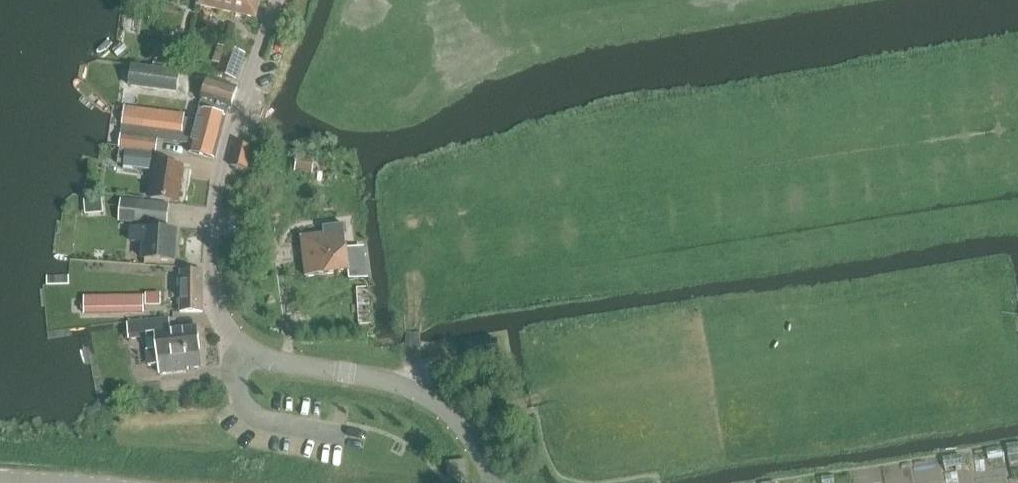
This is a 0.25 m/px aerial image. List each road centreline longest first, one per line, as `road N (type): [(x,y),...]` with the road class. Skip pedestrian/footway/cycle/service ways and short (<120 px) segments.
road 1 (residential): [(497,482),(471,436),(427,397),(378,379),(273,359),(244,347),(226,327),(215,293),(220,185),(275,0)]

